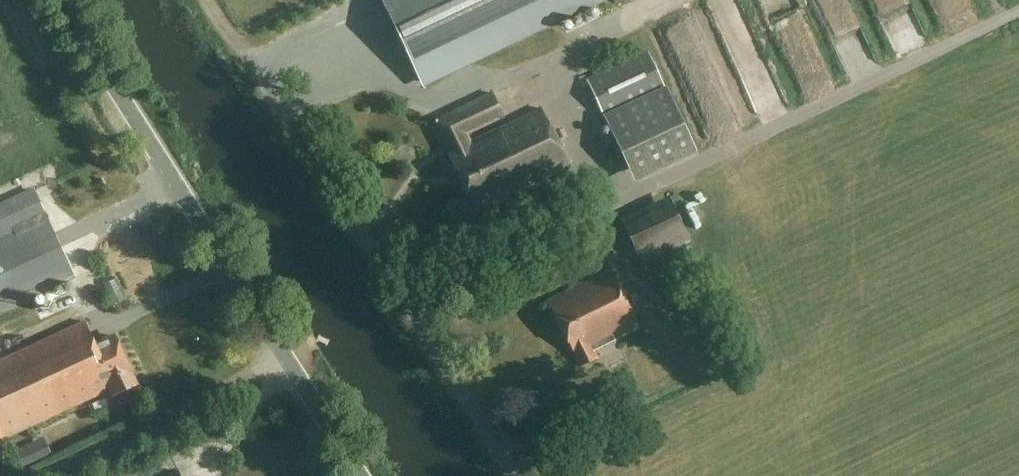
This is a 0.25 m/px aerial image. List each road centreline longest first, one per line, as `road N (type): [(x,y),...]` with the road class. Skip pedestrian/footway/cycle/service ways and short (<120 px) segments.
road 1 (track): [(407,303),(1018,14)]
road 2 (unclassified): [(361,475),(60,0)]
road 3 (unclassified): [(516,475),(246,56)]
road 4 (track): [(287,360),(45,475)]

